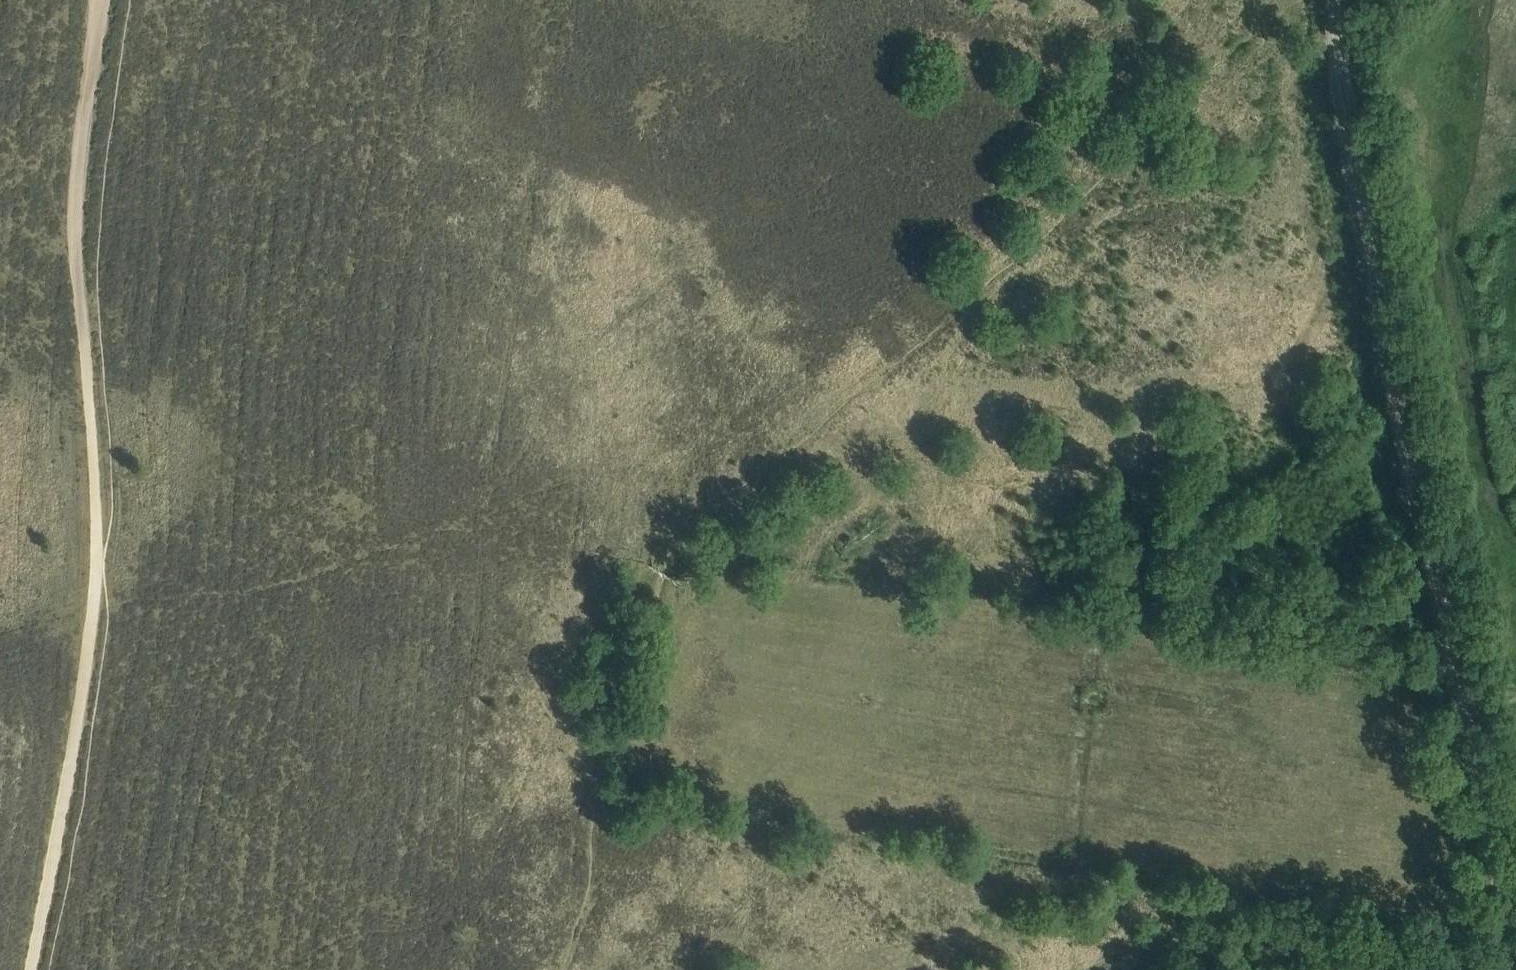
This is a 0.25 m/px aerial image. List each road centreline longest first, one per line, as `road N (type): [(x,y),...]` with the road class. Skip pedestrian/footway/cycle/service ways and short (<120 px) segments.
road 1 (track): [(1336,0),(1397,400),(1515,966)]
road 2 (track): [(30,969),(92,622),(97,538),(74,192),(99,0)]

